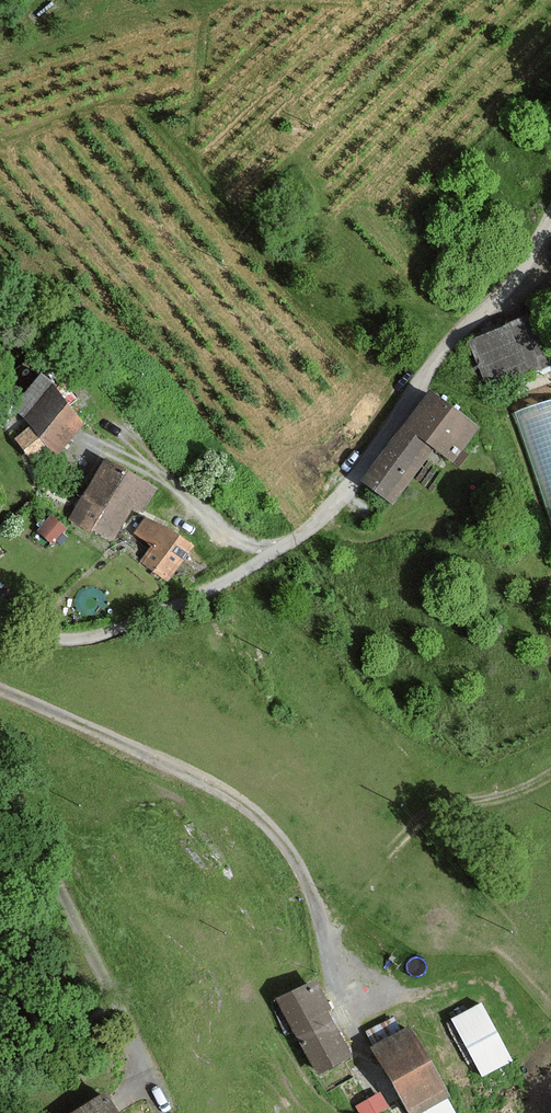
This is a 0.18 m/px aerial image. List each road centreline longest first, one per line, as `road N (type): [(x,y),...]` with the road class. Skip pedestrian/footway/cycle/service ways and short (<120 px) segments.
road 1 (track): [(380,1084),(317,902),(261,823),(213,787),(0,687)]
road 2 (unclassified): [(550,222),(514,281),(437,359),(351,492),(249,573),(198,593)]
road 3 (track): [(118,1100),(151,1085),(0,765)]
road 4 (track): [(550,776),(434,812),(407,833),(327,934)]
road 5 (track): [(0,637),(92,637),(198,593)]

